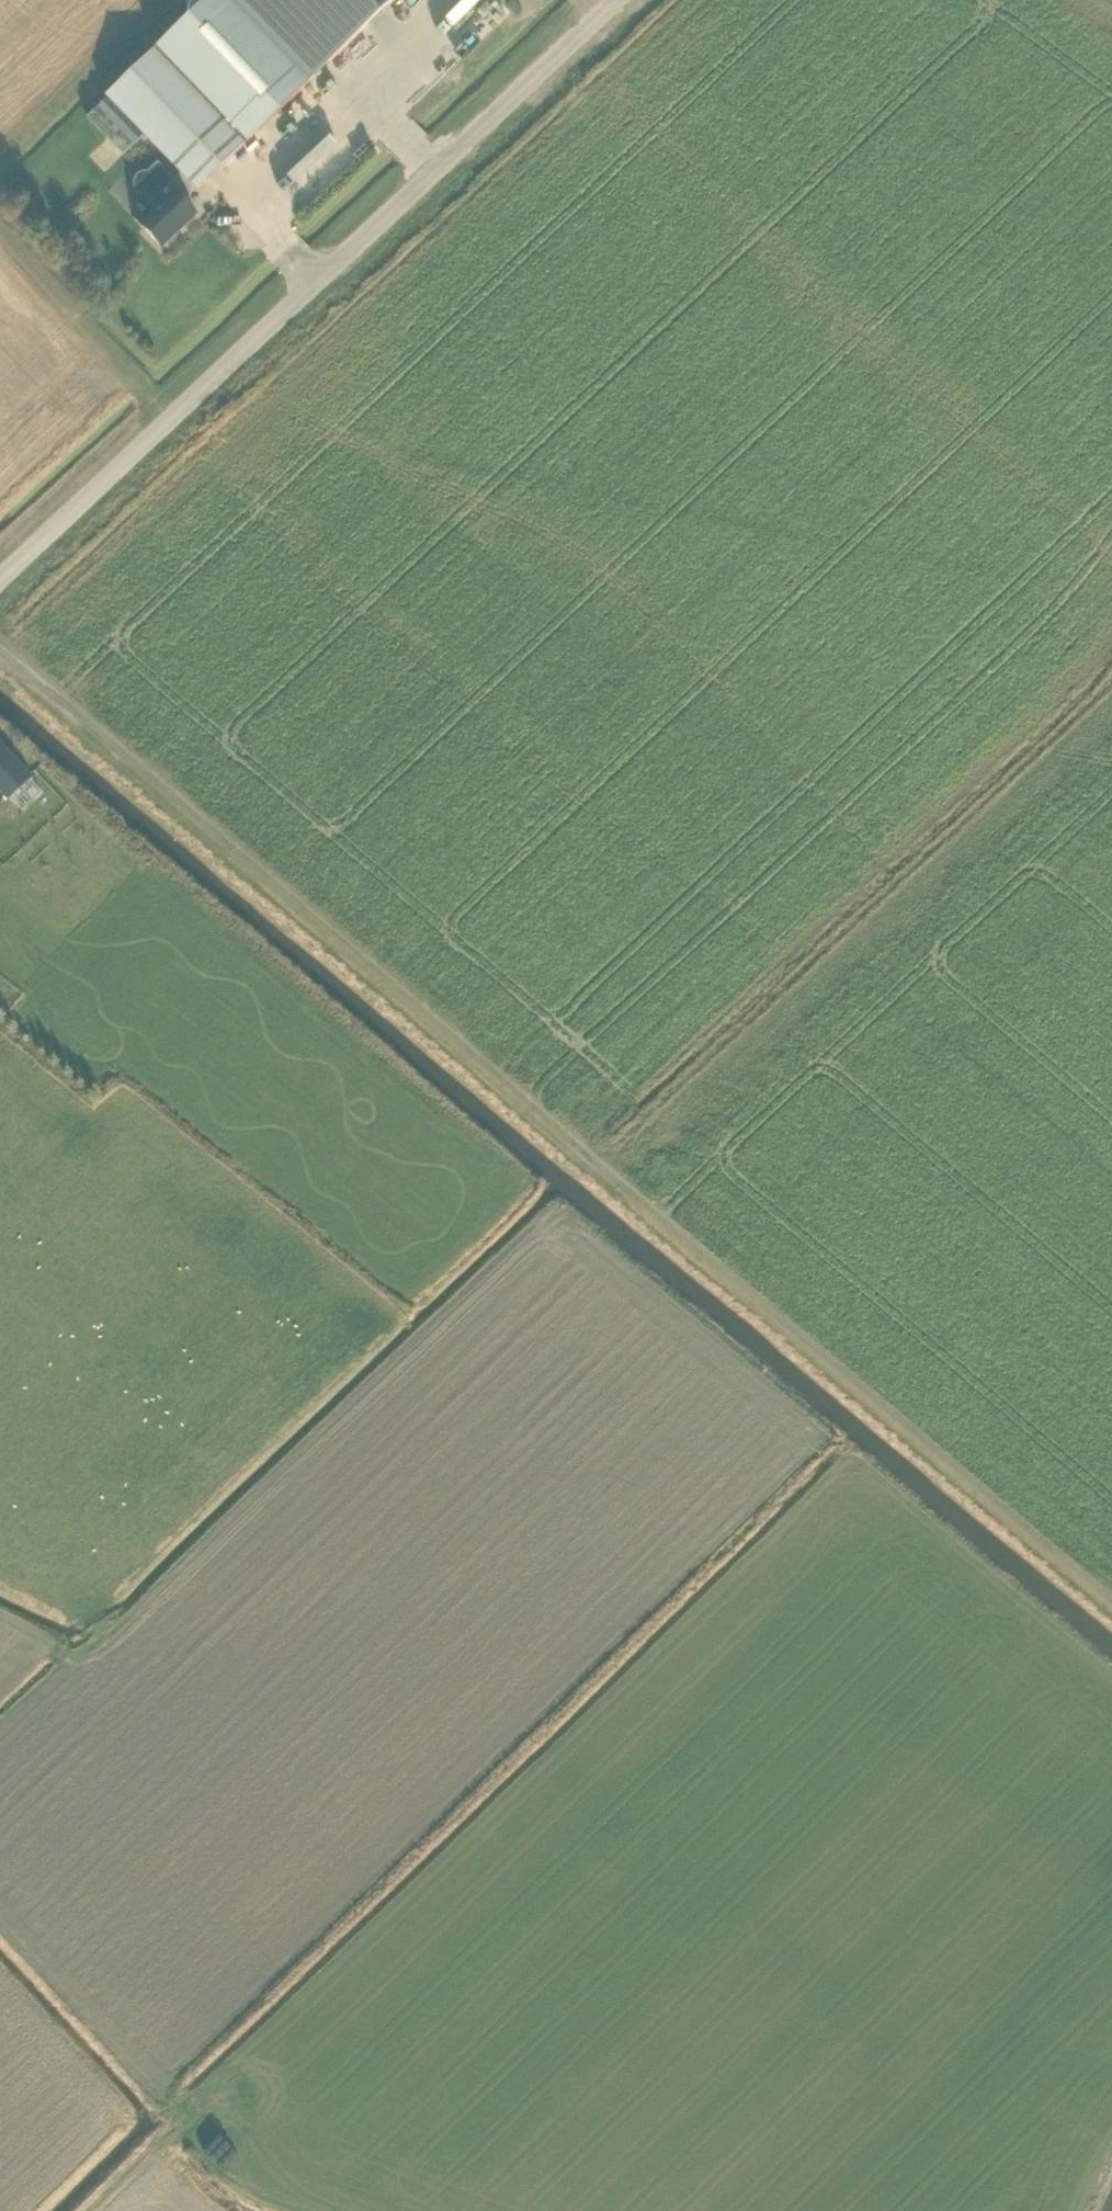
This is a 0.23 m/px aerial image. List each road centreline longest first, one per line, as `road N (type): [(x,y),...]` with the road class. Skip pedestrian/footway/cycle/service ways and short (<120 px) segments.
road 1 (unclassified): [(0,580),(618,0)]

